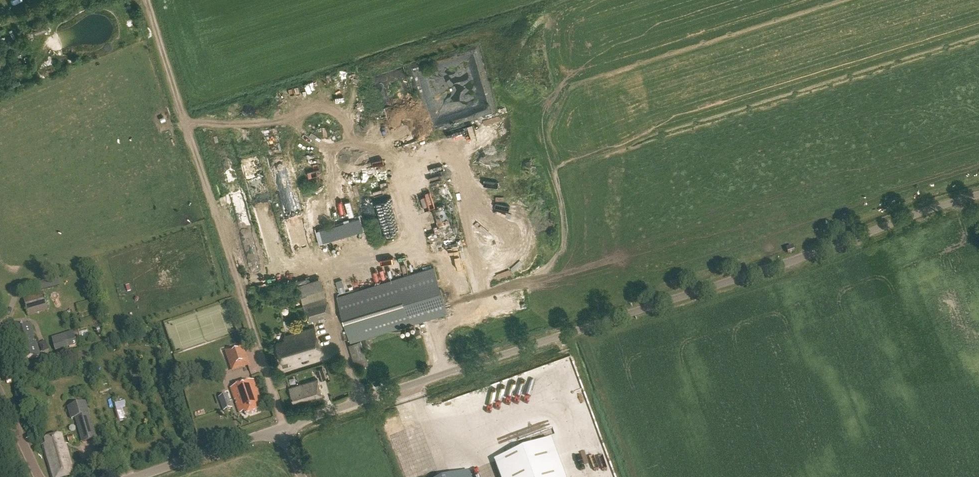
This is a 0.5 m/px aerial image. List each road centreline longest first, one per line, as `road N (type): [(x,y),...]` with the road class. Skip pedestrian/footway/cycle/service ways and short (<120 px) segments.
road 1 (unclassified): [(283,429),(978,193)]
road 2 (track): [(283,429),(145,0)]
road 3 (tertiary): [(283,429),(131,476)]

